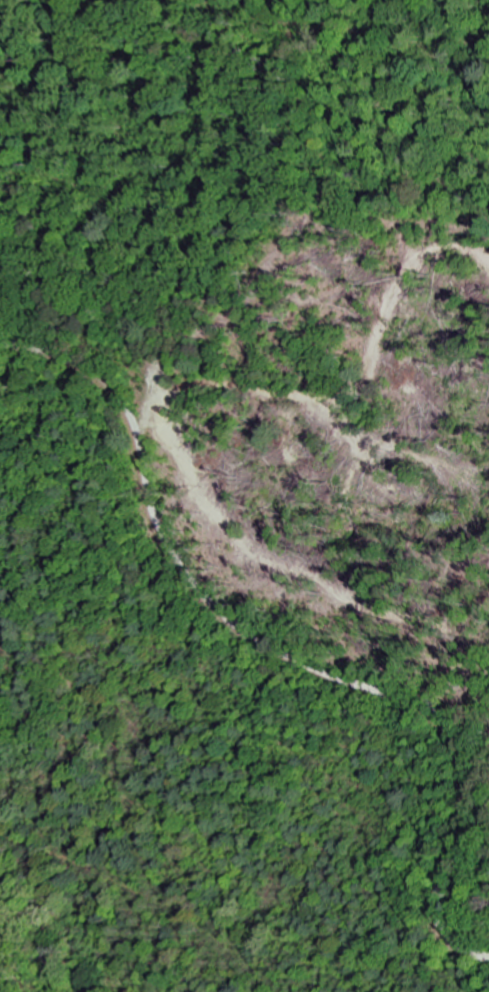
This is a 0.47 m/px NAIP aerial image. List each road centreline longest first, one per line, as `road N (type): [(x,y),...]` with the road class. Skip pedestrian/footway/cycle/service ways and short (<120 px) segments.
road 1 (residential): [(488,957),(457,945),(438,916),(471,804),(455,739),(417,705),(326,673),(218,609),(158,535),(121,396),(51,354),(0,343)]
road 2 (residential): [(0,846),(102,874),(245,991)]

